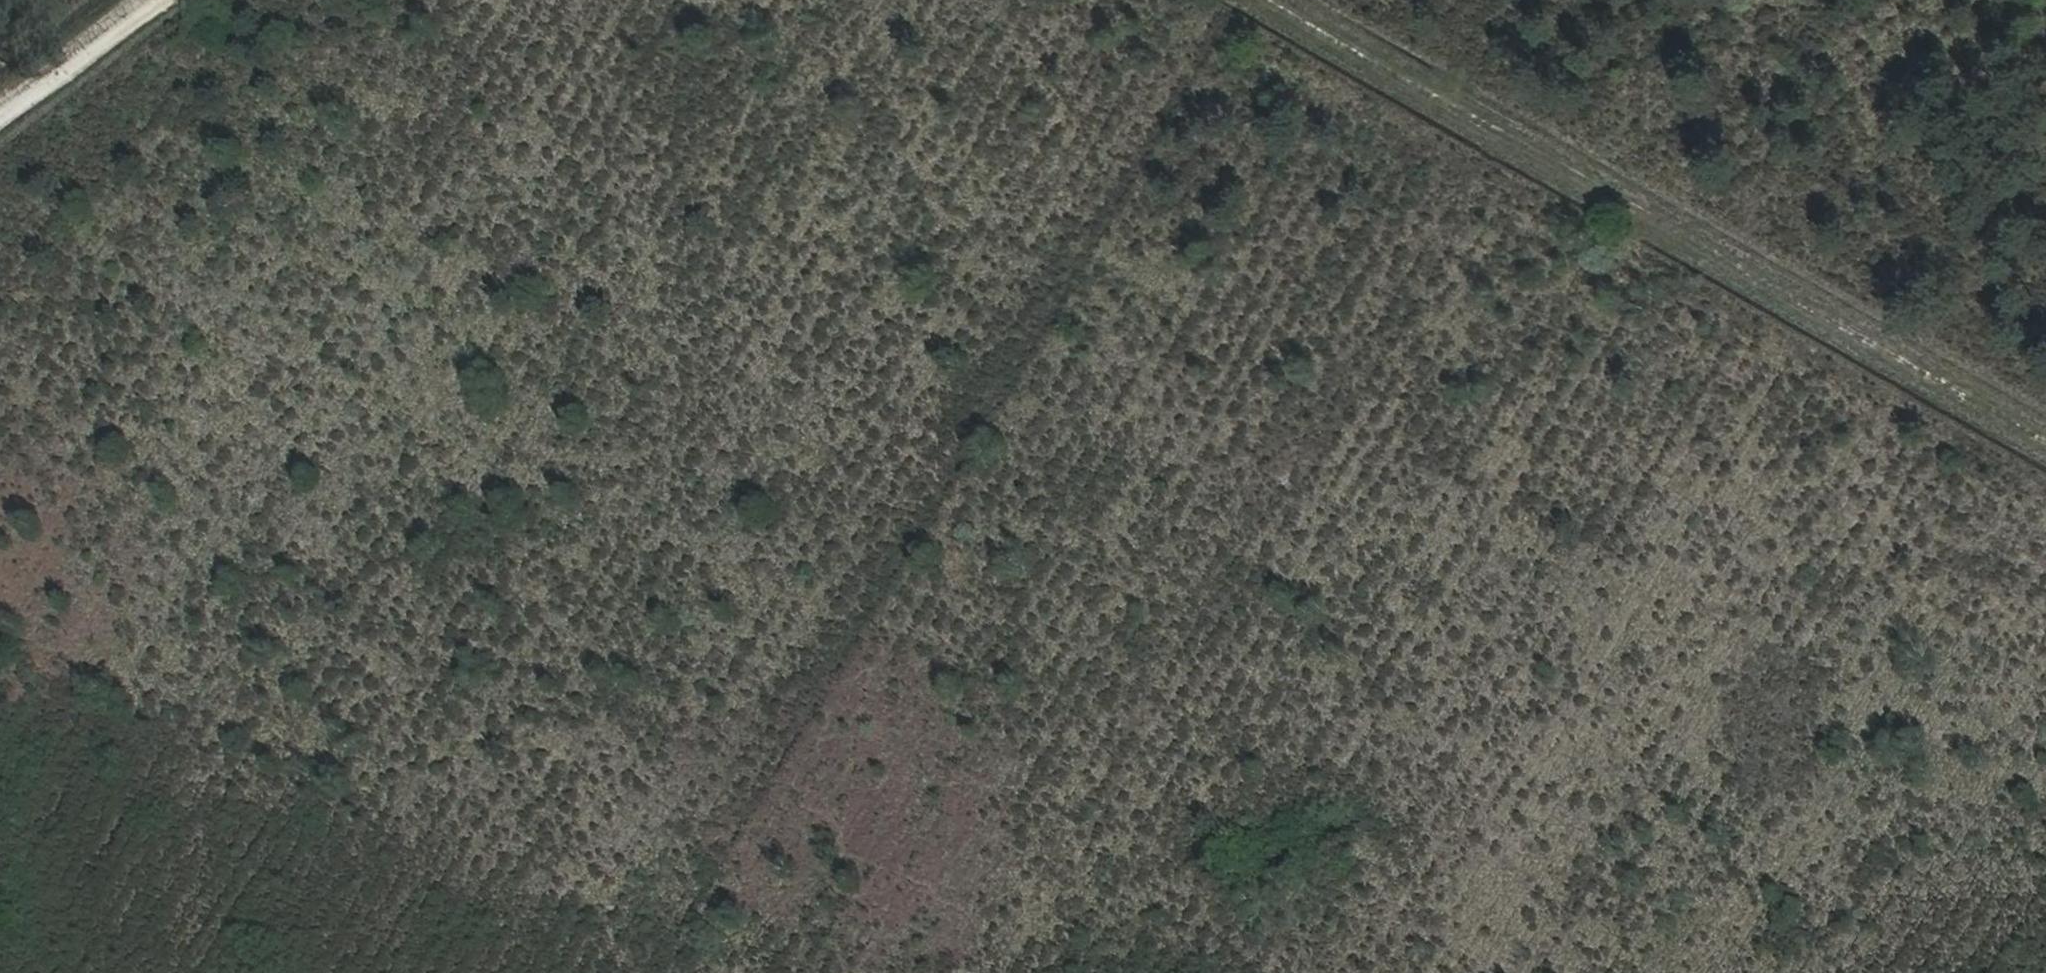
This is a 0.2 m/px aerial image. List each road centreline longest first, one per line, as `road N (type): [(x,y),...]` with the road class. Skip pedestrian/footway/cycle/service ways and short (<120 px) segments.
road 1 (track): [(0,113),(151,0)]

